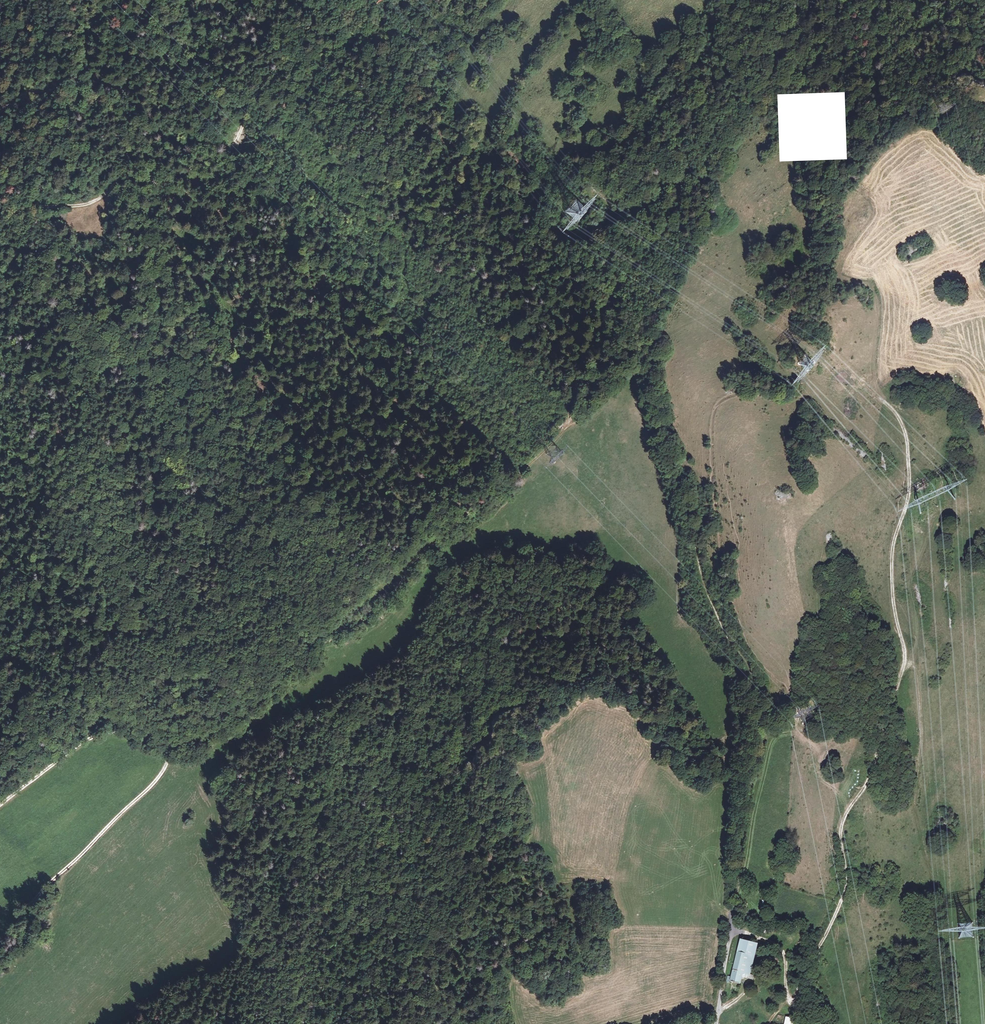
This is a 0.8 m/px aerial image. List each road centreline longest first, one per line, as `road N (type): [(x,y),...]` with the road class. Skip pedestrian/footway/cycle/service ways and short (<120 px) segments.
road 1 (track): [(642,358),(665,347),(652,389),(702,578),(744,656),(755,695),(732,927)]
road 2 (track): [(567,428),(600,328),(681,194),(671,168),(675,141),(693,113),(753,55),(856,0)]
road 3 (track): [(171,742),(204,736),(259,698),(317,639),(375,614),(442,535),(567,428)]
road 4 (track): [(904,664),(892,559),(909,463),(906,434),(873,374),(880,319),(871,282)]
road 5 (track): [(790,999),(843,898),(843,821),(872,771),(904,664)]
road 6 (track): [(361,0),(366,32),(335,56),(291,64),(232,146),(158,178)]
road 7 (track): [(171,742),(150,789),(53,880),(0,945)]
road 8 (track): [(0,807),(98,735),(171,742)]
road 9 (track): [(158,178),(128,173),(100,199),(33,205),(0,231)]

